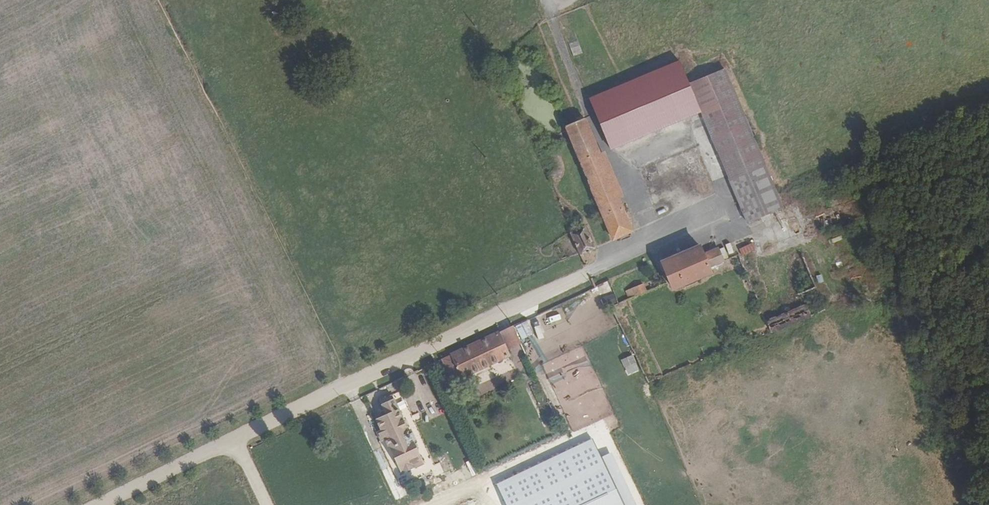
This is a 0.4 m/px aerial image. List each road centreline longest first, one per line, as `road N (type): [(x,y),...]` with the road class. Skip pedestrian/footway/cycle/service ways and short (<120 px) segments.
road 1 (unclassified): [(238,446),(721,218)]
road 2 (track): [(648,252),(548,8)]
road 3 (unclassified): [(112,504),(238,446)]

